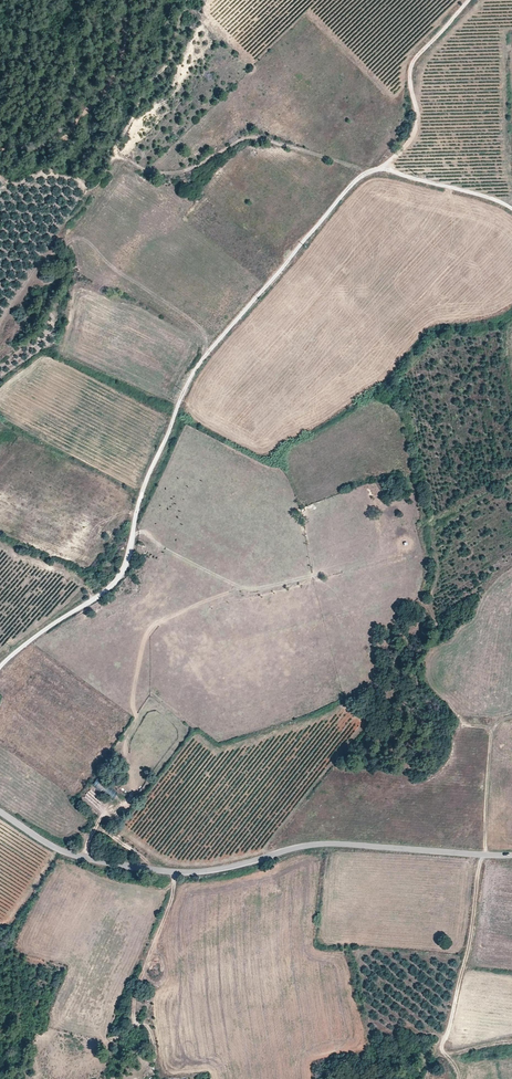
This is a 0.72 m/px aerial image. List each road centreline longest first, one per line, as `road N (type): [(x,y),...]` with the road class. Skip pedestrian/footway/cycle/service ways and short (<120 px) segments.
road 1 (track): [(0,667),(119,578),(149,474),(194,371),(348,188),(406,146),(417,128),(414,63),(469,0)]
road 2 (track): [(0,323),(117,161),(177,172),(259,140),(370,173)]
road 3 (tertiary): [(481,855),(331,844),(180,873)]
road 4 (unclassified): [(481,855),(470,943),(441,1048),(449,1056),(511,1041)]
road 5 (track): [(0,152),(70,136),(102,106),(123,67),(133,0)]
road 6 (tertiary): [(180,873),(70,853),(0,812)]
road 7 (track): [(380,171),(511,209)]

